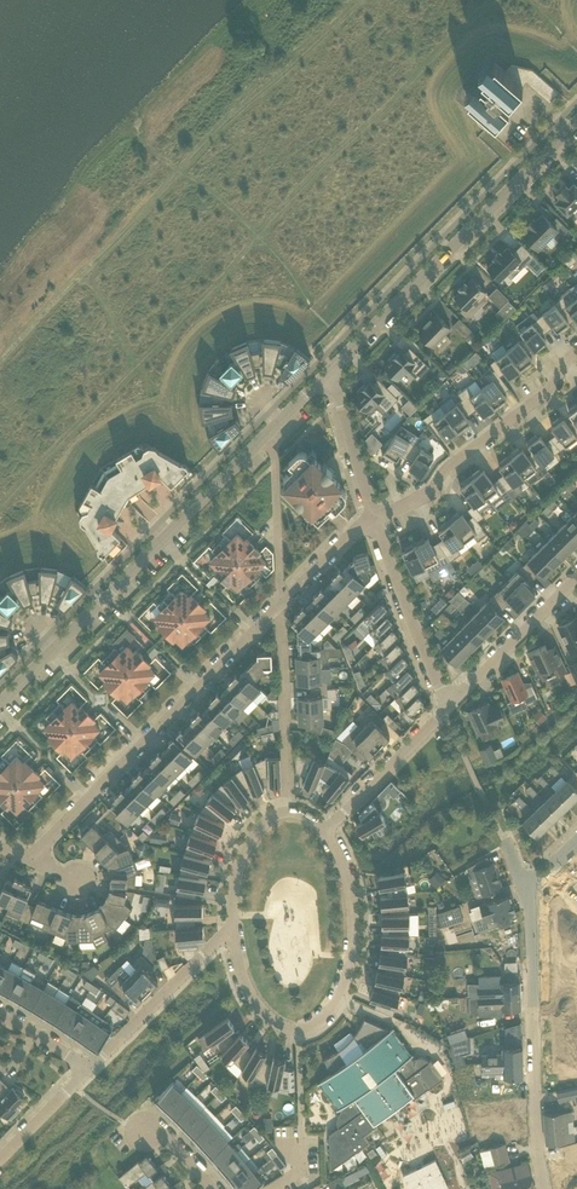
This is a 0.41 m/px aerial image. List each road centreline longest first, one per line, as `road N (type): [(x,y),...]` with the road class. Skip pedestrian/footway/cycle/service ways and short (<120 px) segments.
road 1 (residential): [(0,707),(273,428)]
road 2 (residential): [(281,605),(29,860)]
road 3 (residential): [(233,932),(257,1005),(280,1026),(298,1031),(319,1024),(341,997),(354,924),(351,888),(326,832)]
road 4 (residential): [(330,371),(576,122)]
road 5 (residential): [(545,1188),(536,1122),(531,915),(545,874)]
road 6 (residential): [(375,520),(427,495),(444,470),(548,390),(576,352)]
road 7 (residential): [(292,814),(281,605)]
road 8 (residential): [(450,706),(375,520)]
road 9 (residential): [(90,1070),(233,932)]
road 10 (residential): [(450,706),(576,577)]
road 11 (residential): [(281,605),(273,428)]
road 12 (residential): [(326,832),(450,706)]
road 13 (residential): [(375,520),(330,371)]
road 14 (residential): [(292,814),(270,822),(250,847),(237,880),(233,932)]
road 15 (residential): [(0,1160),(90,1070)]
road 16 (residential): [(281,605),(375,520)]

